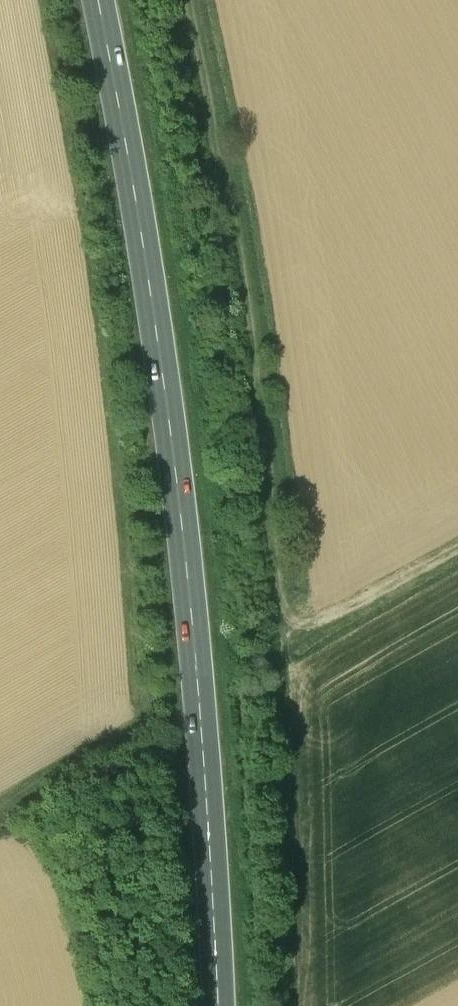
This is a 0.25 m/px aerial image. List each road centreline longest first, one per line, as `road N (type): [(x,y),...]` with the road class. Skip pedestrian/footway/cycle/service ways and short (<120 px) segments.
road 1 (primary): [(214,1005),(183,528),(139,215),(96,0)]
road 2 (track): [(457,540),(327,611),(299,619),(279,591),(264,438),(173,0)]

